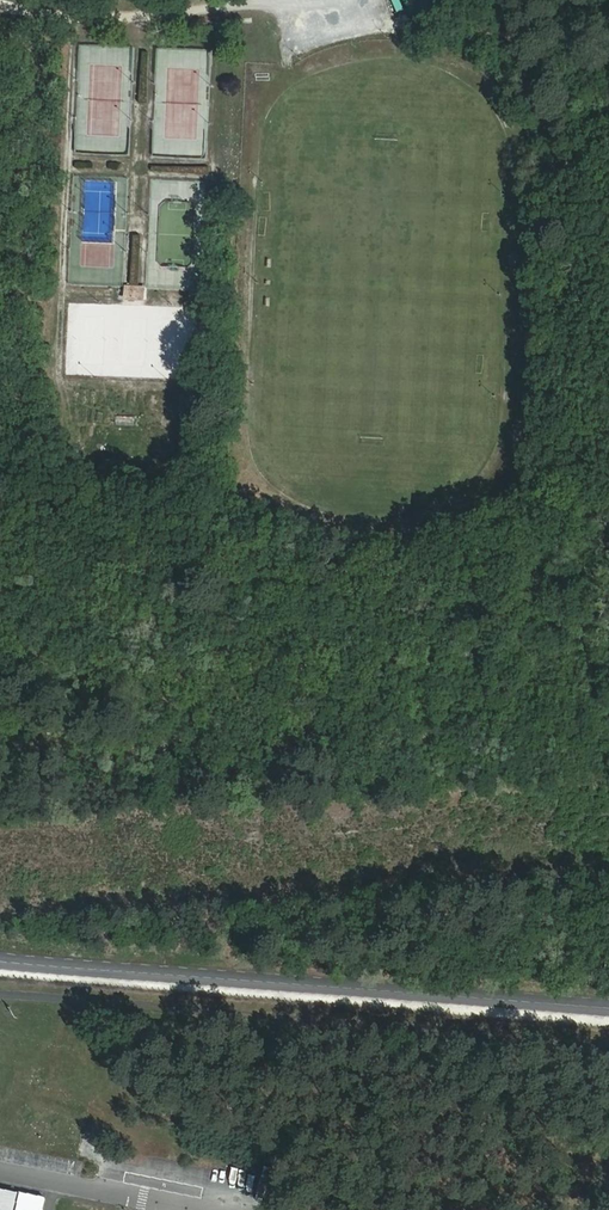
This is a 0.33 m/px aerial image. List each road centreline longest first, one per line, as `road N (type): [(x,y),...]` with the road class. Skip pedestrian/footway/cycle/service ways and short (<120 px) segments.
road 1 (residential): [(608,1010),(0,963)]
road 2 (track): [(586,182),(517,0)]

